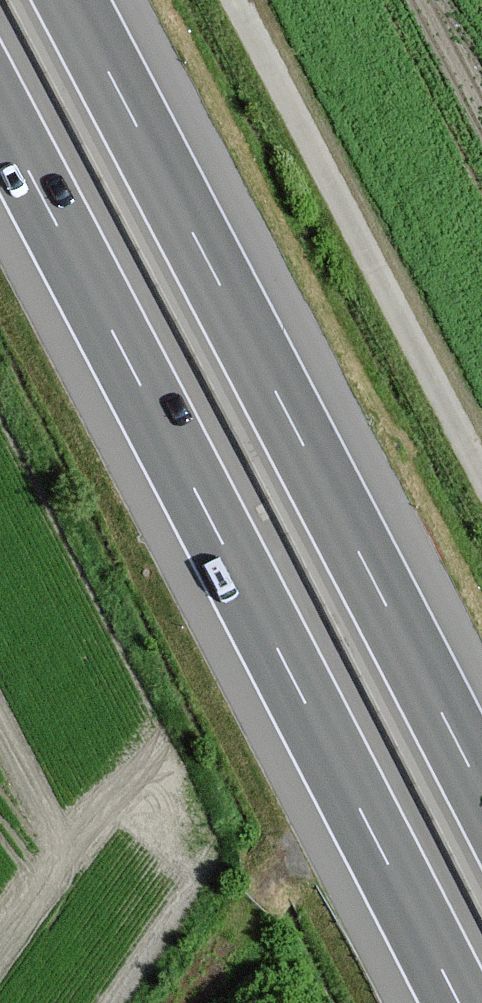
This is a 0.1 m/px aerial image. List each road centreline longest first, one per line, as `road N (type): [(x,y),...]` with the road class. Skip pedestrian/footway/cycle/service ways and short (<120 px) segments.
road 1 (motorway): [(0,142),(446,1002)]
road 2 (motorway): [(481,807),(59,0)]

